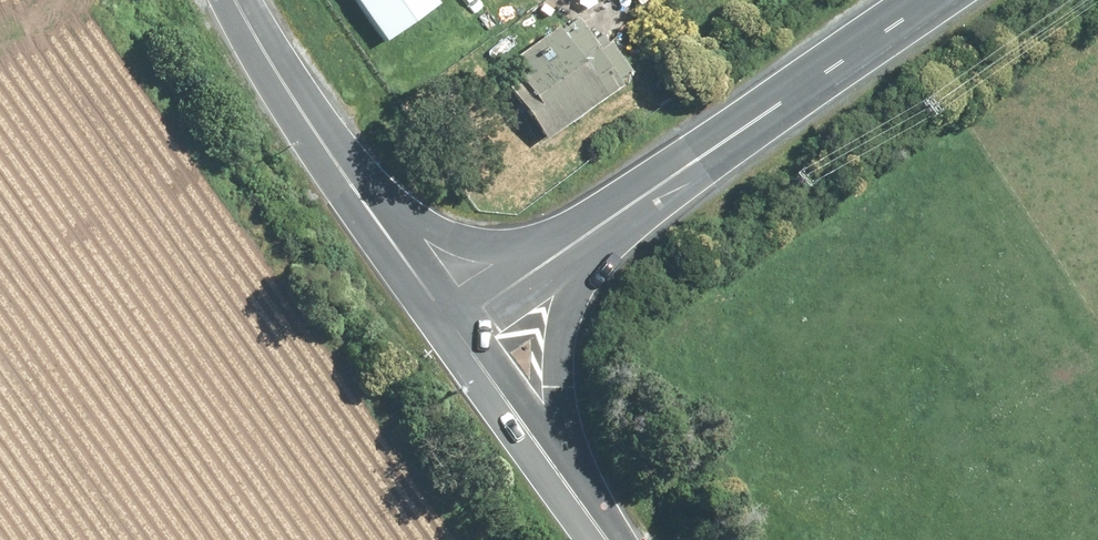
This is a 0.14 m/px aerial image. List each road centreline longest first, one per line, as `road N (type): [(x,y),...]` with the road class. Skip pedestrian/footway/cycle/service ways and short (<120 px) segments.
road 1 (tertiary): [(597,230),(930,0)]
road 2 (secondary): [(358,194),(449,242),(521,247),(597,230)]
road 3 (secondary): [(597,230),(562,356),(565,478)]
road 4 (secondary): [(239,0),(358,194)]
road 5 (secondary): [(451,328),(565,478)]
road 6 (tertiary): [(451,328),(597,230)]
road 7 (secondary): [(358,194),(451,328)]

